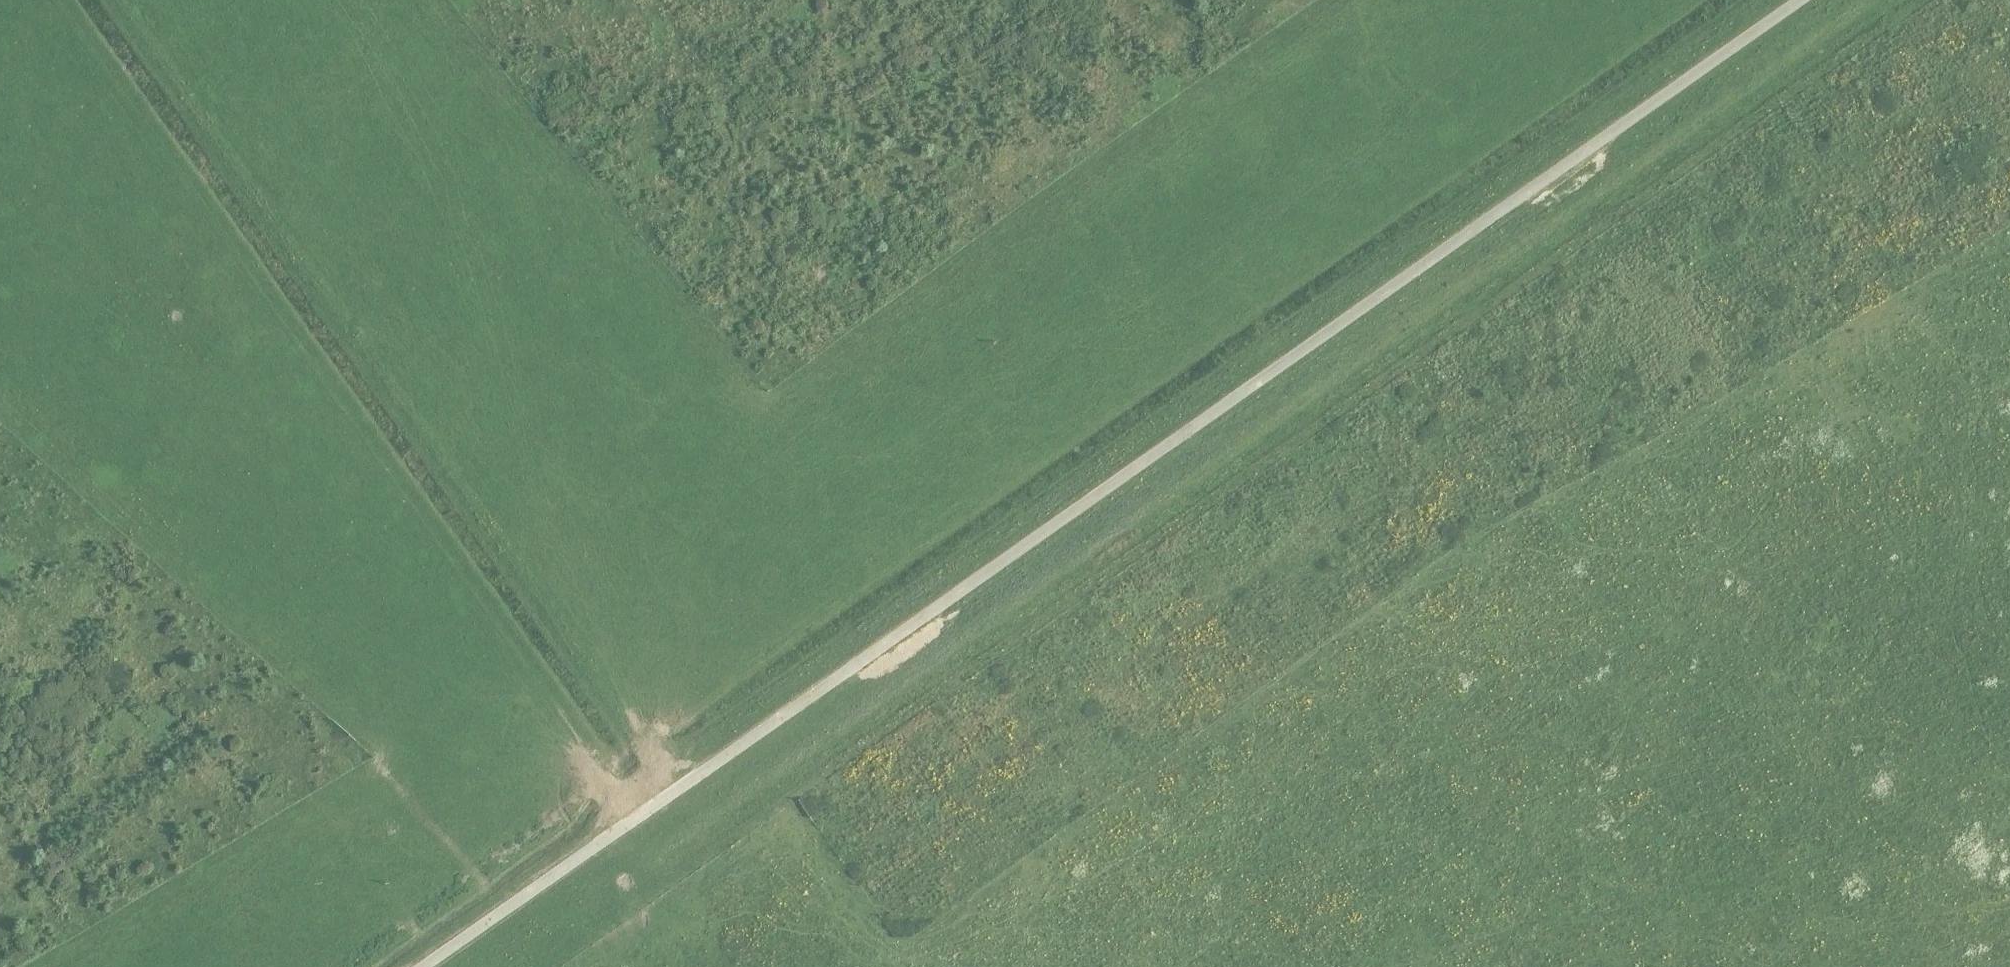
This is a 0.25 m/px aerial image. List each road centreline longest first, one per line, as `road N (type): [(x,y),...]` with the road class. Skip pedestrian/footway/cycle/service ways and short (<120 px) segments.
road 1 (track): [(431,966),(1807,0)]

